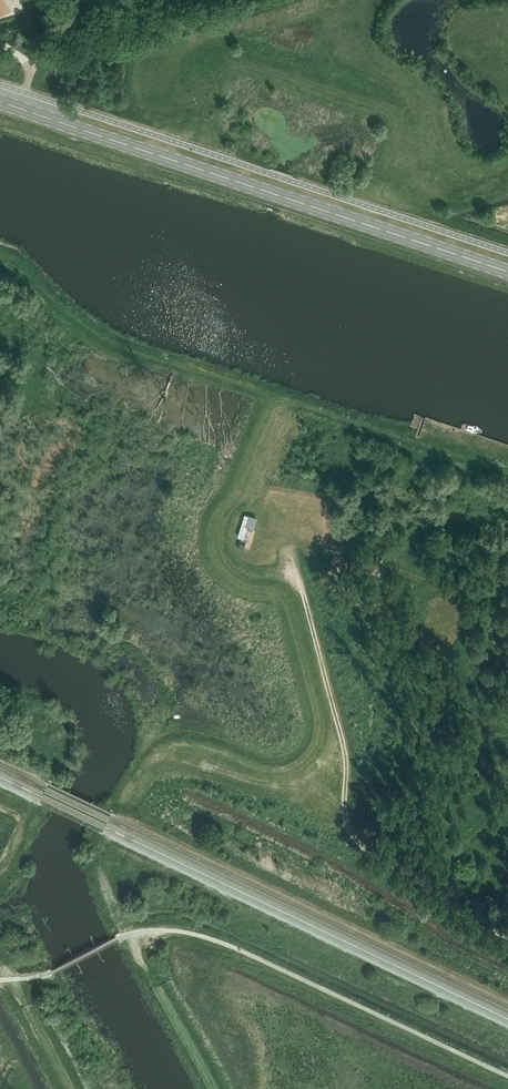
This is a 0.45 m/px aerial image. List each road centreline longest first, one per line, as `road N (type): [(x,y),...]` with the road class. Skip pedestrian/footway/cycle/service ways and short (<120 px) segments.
road 1 (secondary): [(507,270),(0,101)]
road 2 (track): [(277,517),(341,732),(350,833),(453,909),(507,938)]
road 3 (track): [(172,0),(63,38),(43,55),(24,92)]
road 4 (track): [(209,1088),(132,934)]

